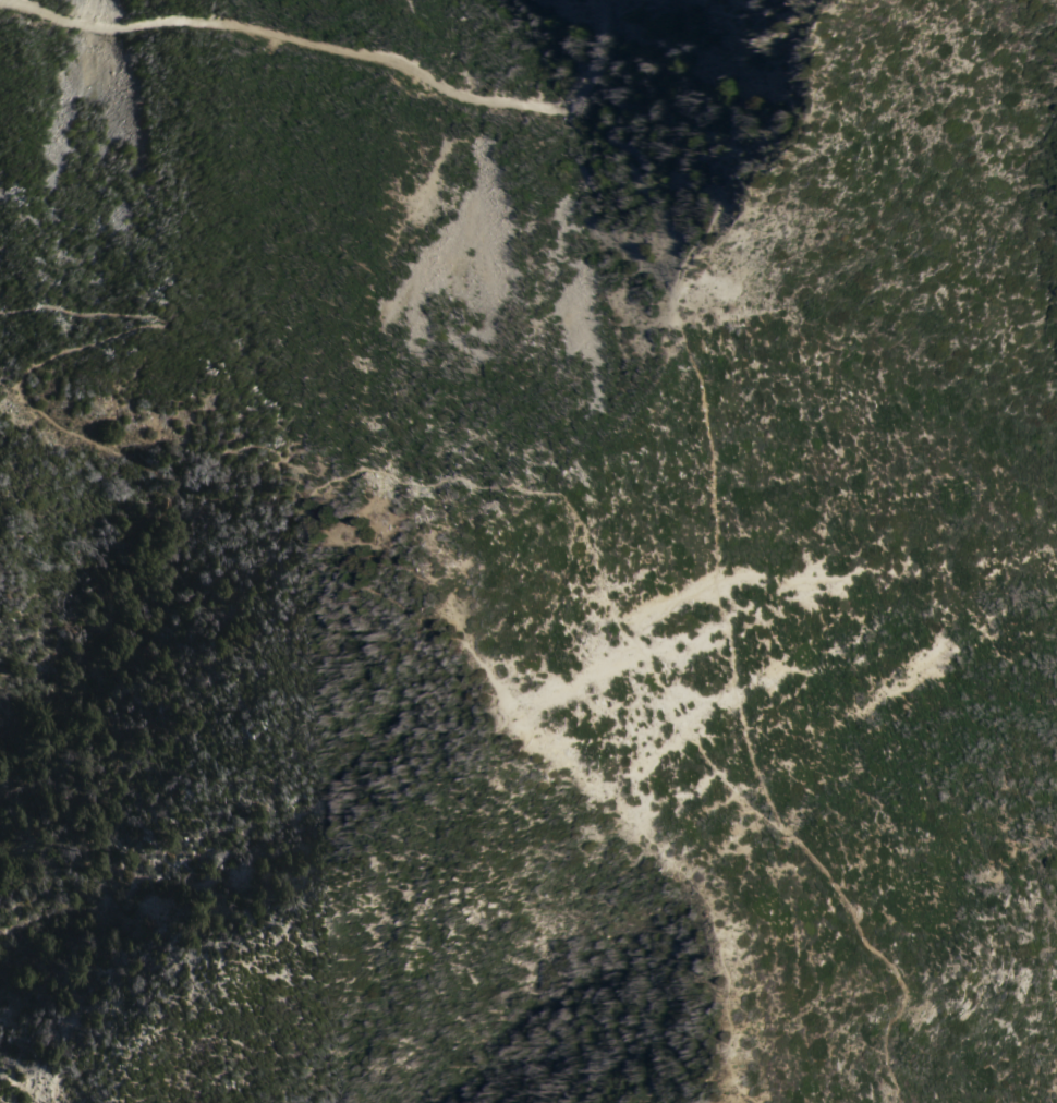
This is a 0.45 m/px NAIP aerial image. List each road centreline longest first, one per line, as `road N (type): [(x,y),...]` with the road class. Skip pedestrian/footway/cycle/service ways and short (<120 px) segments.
road 1 (track): [(600,0),(602,62),(571,104),(519,108),(463,96),(405,65),(226,22),(0,5)]

